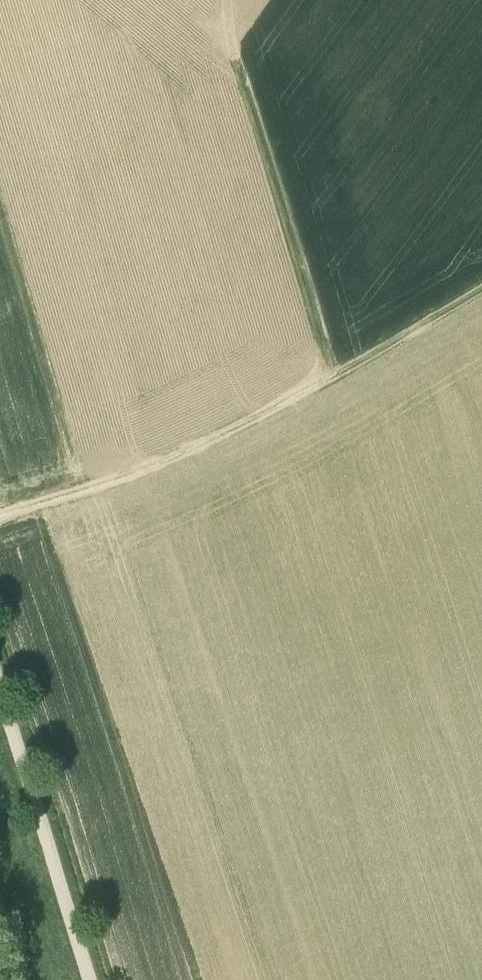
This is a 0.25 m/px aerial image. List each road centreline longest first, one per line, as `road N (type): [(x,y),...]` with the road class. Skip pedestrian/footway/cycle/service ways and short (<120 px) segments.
road 1 (track): [(481,288),(167,458),(0,513)]
road 2 (unclassified): [(0,702),(88,979)]

